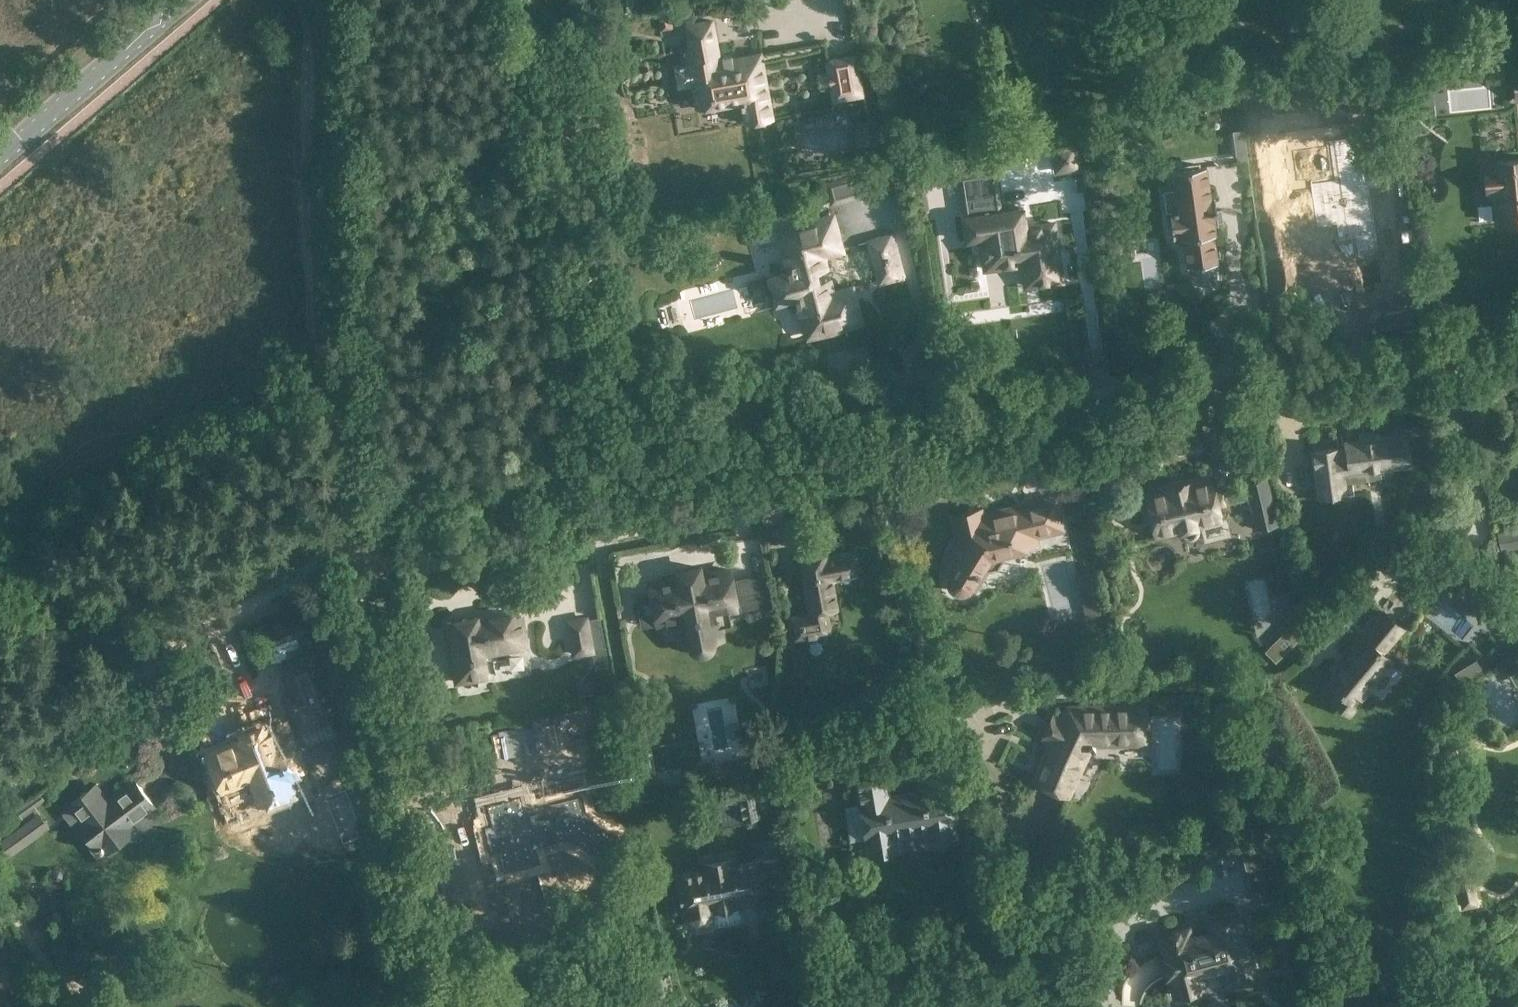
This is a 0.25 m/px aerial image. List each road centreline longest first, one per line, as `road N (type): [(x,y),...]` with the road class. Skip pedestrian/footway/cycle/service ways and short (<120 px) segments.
road 1 (track): [(1517,343),(1103,390),(892,451),(736,508),(599,537),(423,543),(355,529)]
road 2 (track): [(355,529),(324,468),(308,198),(312,53),(297,0)]
road 3 (track): [(411,1006),(366,731),(350,595),(355,529)]
road 4 (track): [(355,529),(0,779)]
road 5 (secondary): [(185,0),(0,158)]

